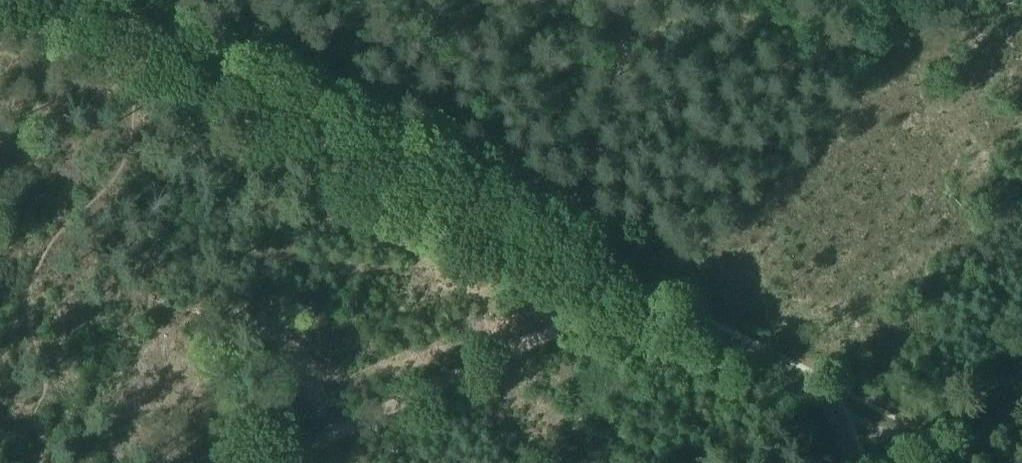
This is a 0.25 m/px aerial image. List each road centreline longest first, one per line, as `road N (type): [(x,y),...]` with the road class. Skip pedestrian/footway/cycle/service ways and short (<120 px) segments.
road 1 (track): [(55,0),(952,462)]
road 2 (track): [(630,0),(598,129),(605,267),(596,283),(572,307),(242,462)]

